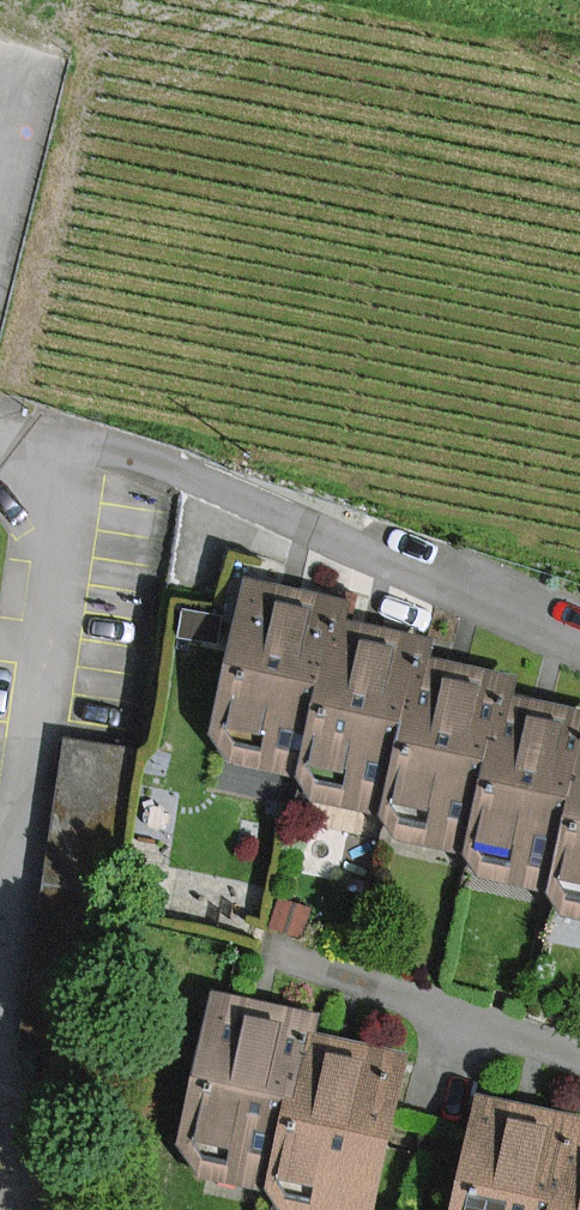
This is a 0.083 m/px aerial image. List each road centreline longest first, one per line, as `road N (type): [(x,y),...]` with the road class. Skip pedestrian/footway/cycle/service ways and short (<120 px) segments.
road 1 (residential): [(0,972),(84,447)]
road 2 (residential): [(84,447),(579,635)]
road 3 (residential): [(26,1209),(0,1020)]
road 4 (residential): [(0,182),(28,54)]

